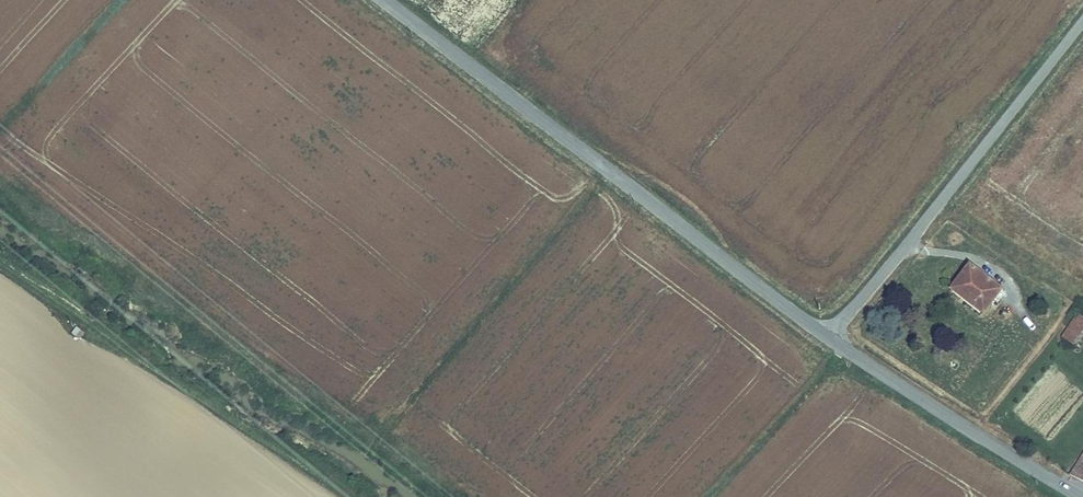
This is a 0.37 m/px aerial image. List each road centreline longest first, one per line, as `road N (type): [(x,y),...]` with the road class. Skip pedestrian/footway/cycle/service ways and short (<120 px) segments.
road 1 (tertiary): [(384,0),(829,338)]
road 2 (track): [(351,496),(0,264)]
road 3 (unclassified): [(829,338),(1082,21)]
road 4 (tertiary): [(829,338),(1080,496)]

